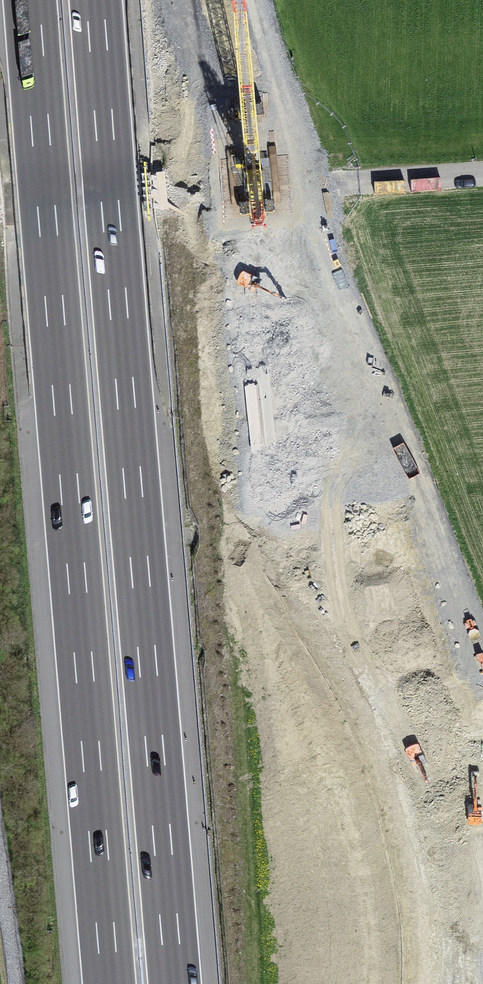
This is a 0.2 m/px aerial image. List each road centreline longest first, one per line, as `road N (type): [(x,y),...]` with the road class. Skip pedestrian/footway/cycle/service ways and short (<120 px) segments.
road 1 (motorway): [(31,0),(110,983)]
road 2 (motorway): [(175,983),(96,0)]
road 3 (primary): [(204,0),(260,264),(314,458),(349,566),(467,813),(482,929)]
road 4 (unknown): [(327,186),(0,209)]
road 5 (residential): [(482,175),(327,186)]

